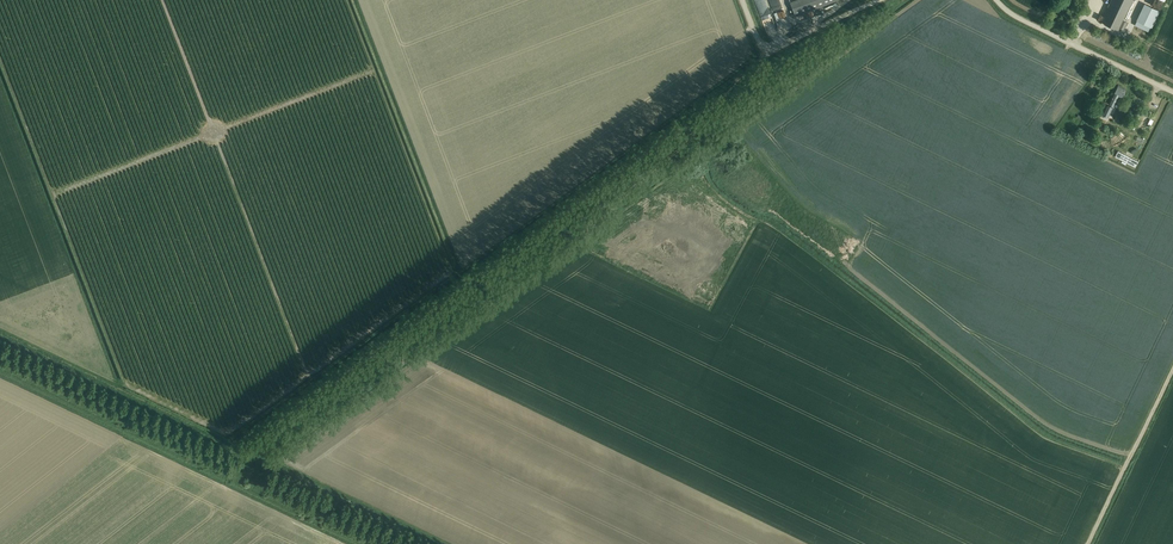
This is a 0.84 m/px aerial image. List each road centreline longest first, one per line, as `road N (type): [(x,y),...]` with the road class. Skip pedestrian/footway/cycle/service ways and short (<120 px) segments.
road 1 (unclassified): [(1172,93),(997,0)]
road 2 (unclassified): [(881,0),(770,50),(742,0)]

